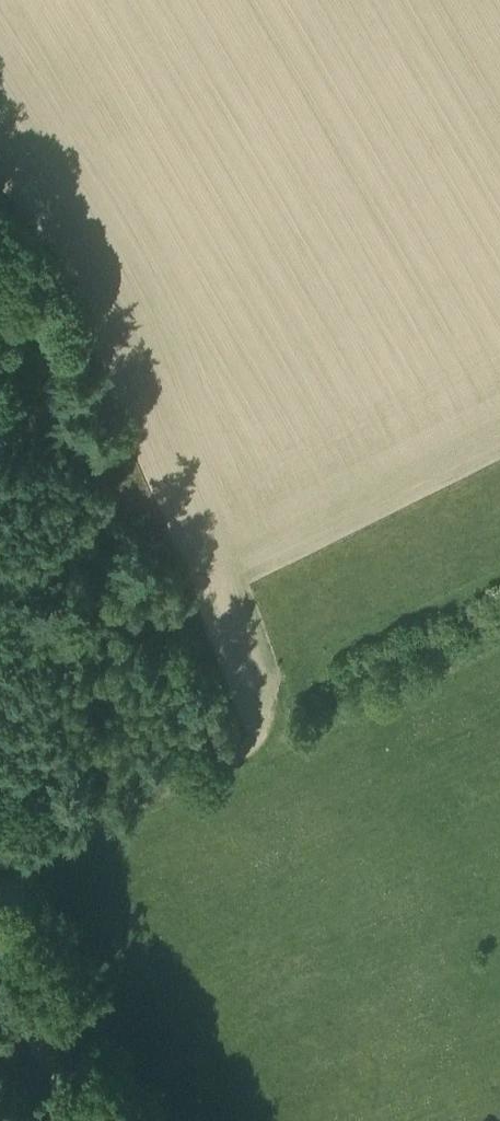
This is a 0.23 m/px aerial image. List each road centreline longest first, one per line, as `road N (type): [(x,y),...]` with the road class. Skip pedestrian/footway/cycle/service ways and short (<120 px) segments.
road 1 (track): [(80,1120),(0,978)]

